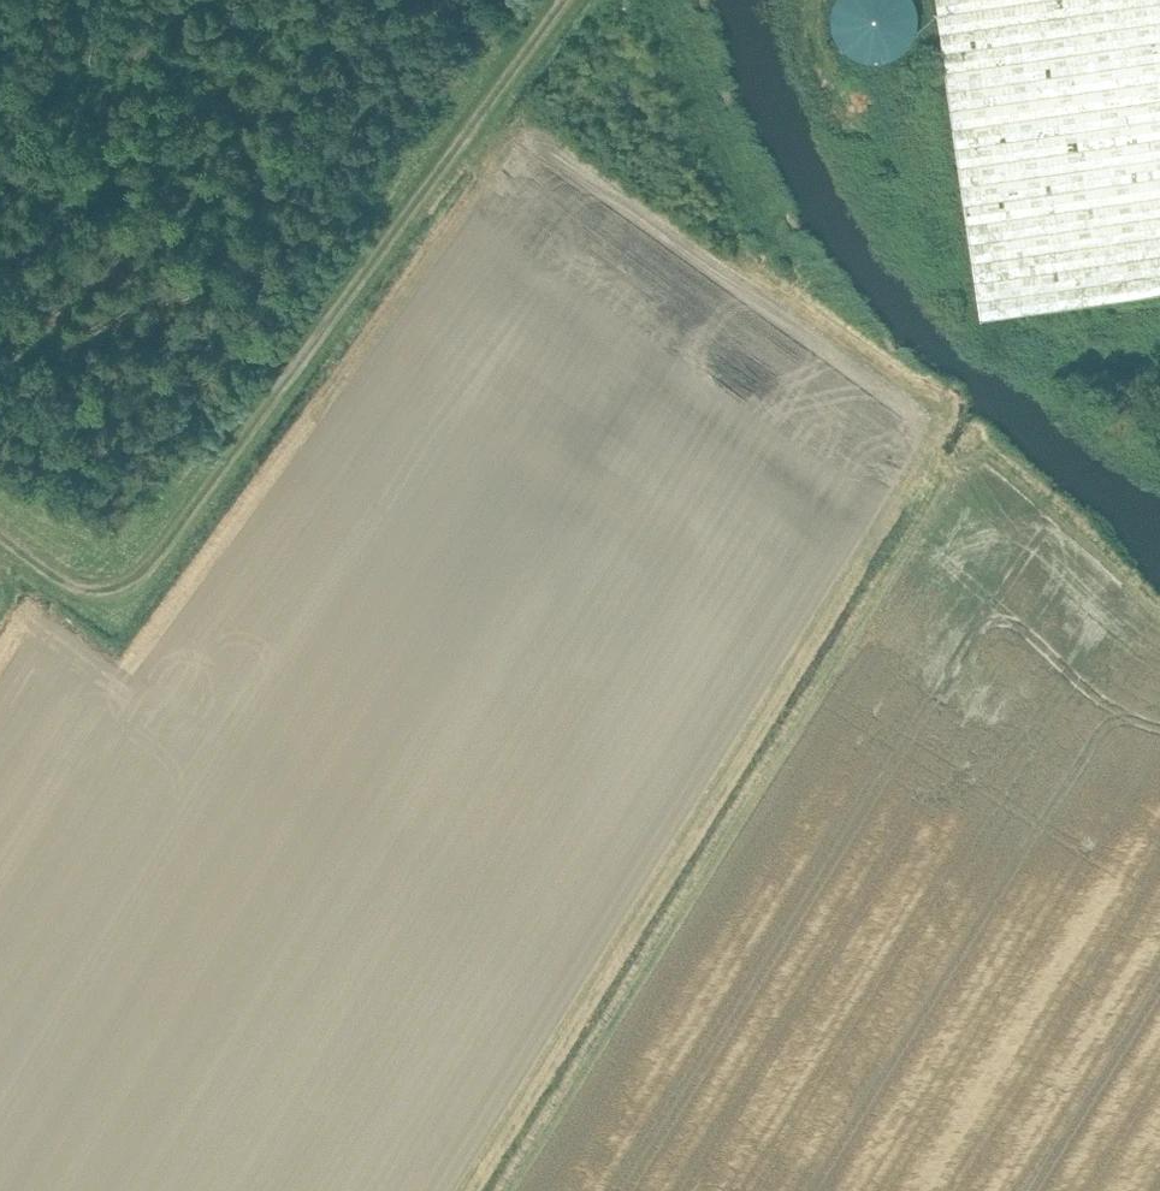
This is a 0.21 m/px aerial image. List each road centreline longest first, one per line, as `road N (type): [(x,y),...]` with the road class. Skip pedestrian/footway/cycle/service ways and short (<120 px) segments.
road 1 (track): [(0,534),(68,581),(107,587),(136,577),(567,0)]

